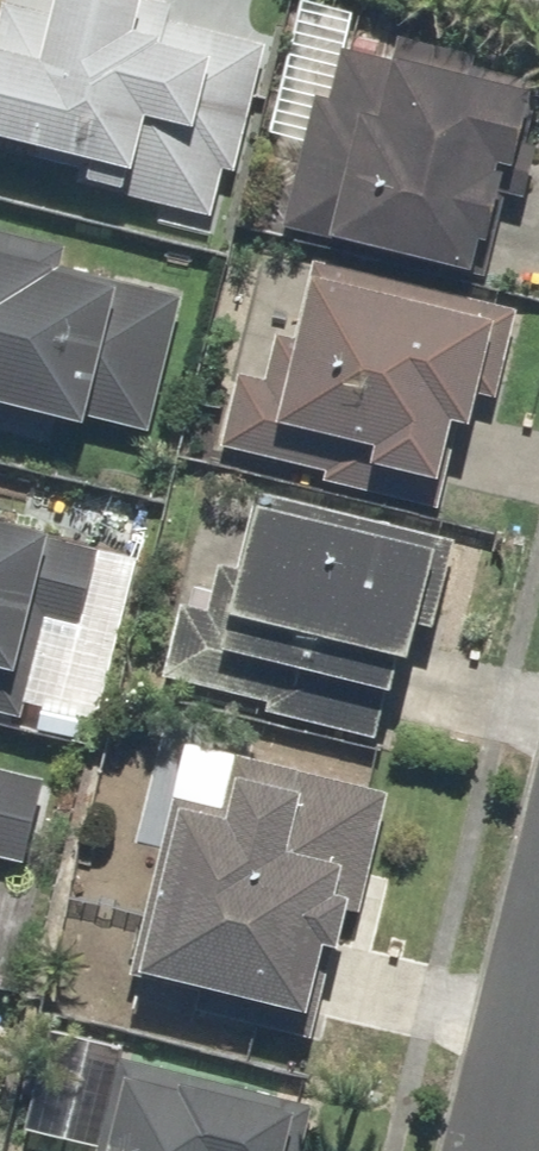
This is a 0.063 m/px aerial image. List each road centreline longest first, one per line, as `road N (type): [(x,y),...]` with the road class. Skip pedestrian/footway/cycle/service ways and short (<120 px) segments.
road 1 (residential): [(475,1150),(538,894)]

